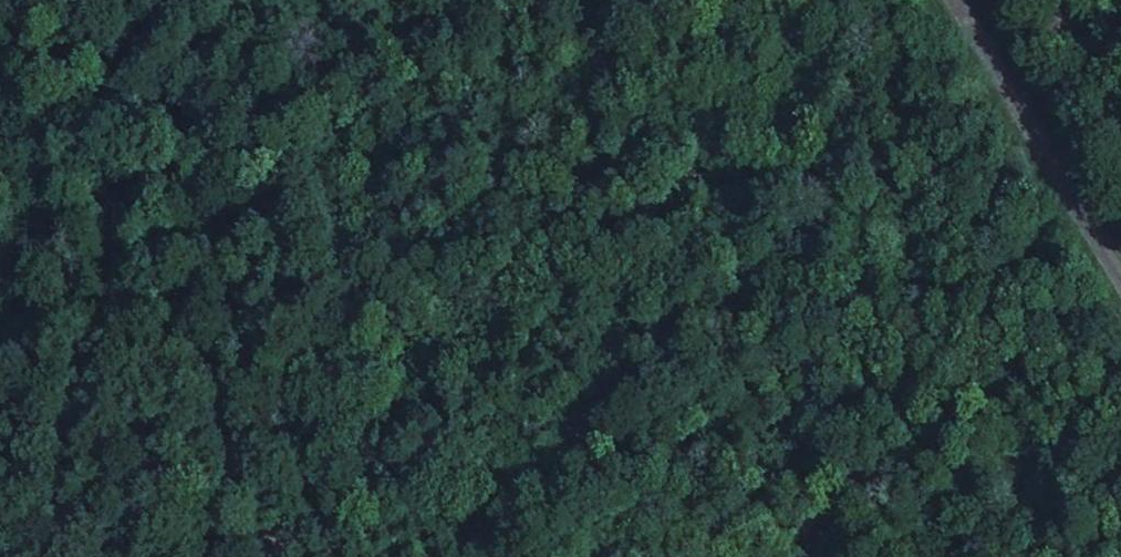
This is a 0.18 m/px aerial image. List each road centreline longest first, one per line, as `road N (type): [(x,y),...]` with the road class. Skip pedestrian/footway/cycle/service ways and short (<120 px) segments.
road 1 (track): [(956,0),(1120,288)]

